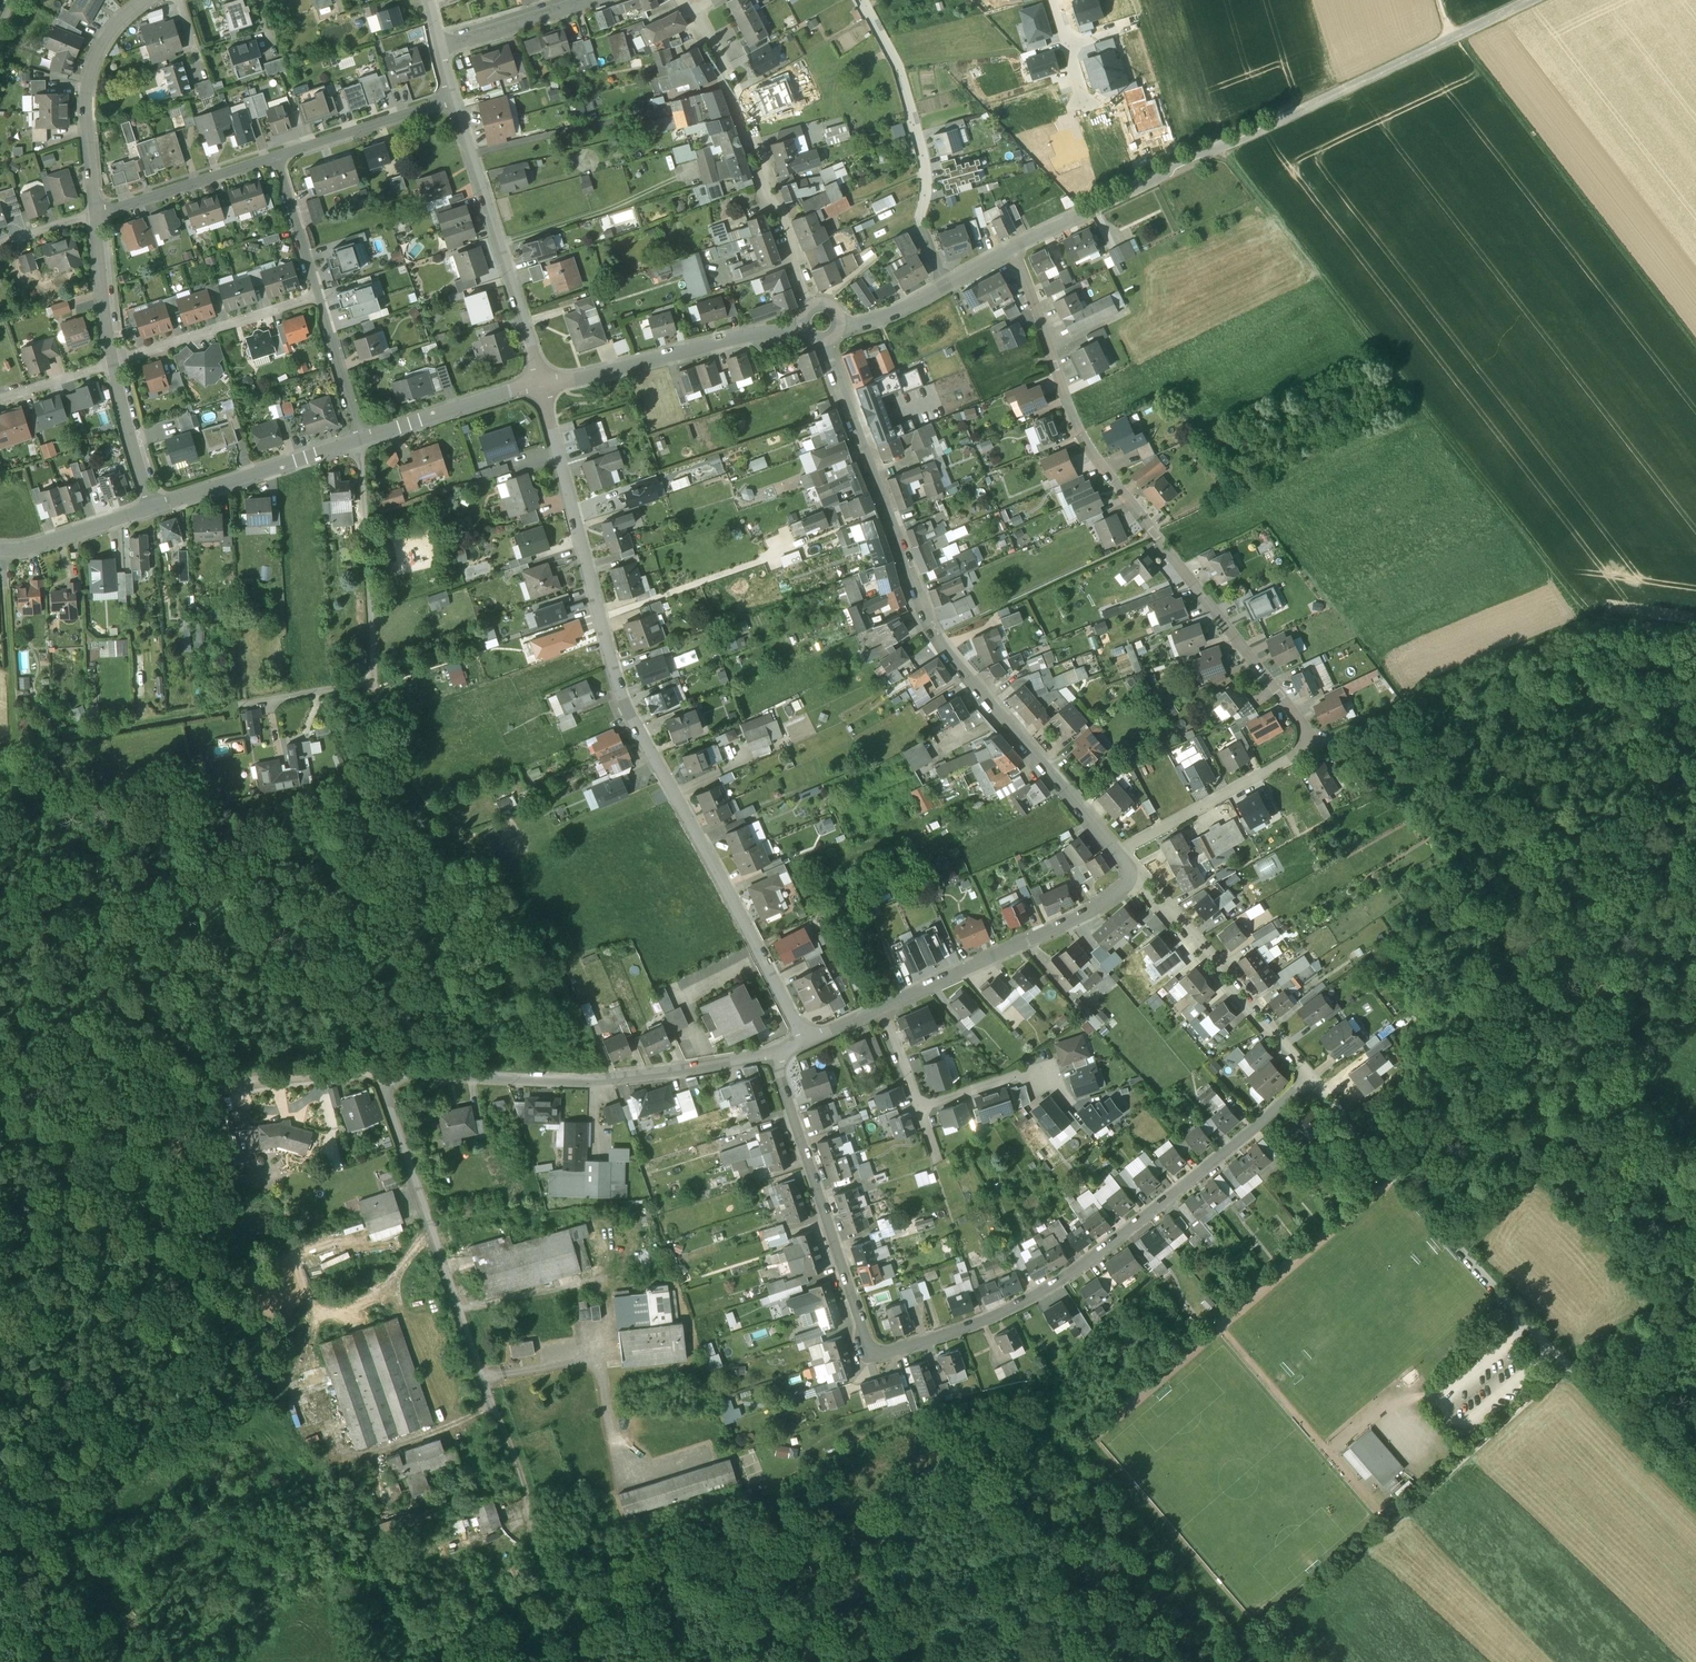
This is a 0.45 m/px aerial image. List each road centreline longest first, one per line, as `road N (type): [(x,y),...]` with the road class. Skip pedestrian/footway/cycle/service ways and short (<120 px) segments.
road 1 (residential): [(773,1055),(872,1358),(979,1323),(1064,1280),(1255,1128),(1307,1076)]
road 2 (residential): [(1116,855),(1291,758),(1308,739),(1080,434),(1014,250)]
road 3 (residential): [(540,384),(619,694),(806,1042)]
road 4 (track): [(1219,148),(1590,625)]
road 5 (residential): [(1116,855),(937,637),(825,342)]
road 6 (unclassified): [(1535,0),(1088,212)]
road 7 (residential): [(376,1074),(486,1382),(534,1542)]
road 8 (residential): [(773,1055),(615,1079),(376,1074)]
road 9 (track): [(1695,340),(1461,34)]
road 10 (residential): [(361,439),(373,688),(252,711)]
road 11 (residential): [(810,306),(735,101),(691,15)]
road 12 (residential): [(859,0),(897,69),(928,181),(924,227),(947,288)]
road 13 (track): [(1695,640),(1590,625),(1412,704)]
road 14 (residential): [(451,99),(540,384)]
road 15 (track): [(373,688),(385,694),(417,792),(484,856),(517,938)]
road 16 (residential): [(1131,882),(1097,910),(883,1008)]
road 17 (residential): [(540,384),(803,329)]
road 18 (residential): [(1307,1076),(1141,884),(1131,882)]
road 19 (track): [(0,751),(252,711)]
road 20 (track): [(0,1161),(229,1088)]
road 21 (residential): [(96,216),(88,80),(107,39),(151,0)]
road 22 (track): [(1395,1520),(1570,1369)]
road 23 (residential): [(152,508),(361,439)]
road 24 (residential): [(318,297),(114,362)]
road 25 (track): [(1315,1661),(1281,1623),(1395,1520)]
road 26 (track): [(4,551),(14,749)]
road 27 (residential): [(277,157),(96,216)]
road 28 (residential): [(361,439),(540,384)]
road 29 (residential): [(451,99),(277,157)]
road 30 (residential): [(920,1107),(1040,1068),(1073,1106)]
road 31 (track): [(1695,1493),(1570,1369)]
road 32 (residential): [(440,48),(593,0)]
road 33 (residential): [(0,551),(152,508)]
road 34 (track): [(1570,1369),(1695,1276)]
road 35 (residential): [(152,508),(114,362)]
road 36 (residential): [(318,297),(361,439)]
road 37 (residential): [(376,1074),(229,1088)]
road 38 (residential): [(114,362),(96,216)]
road 39 (residential): [(277,157),(318,297)]
road 40 (residential): [(114,362),(0,401)]

